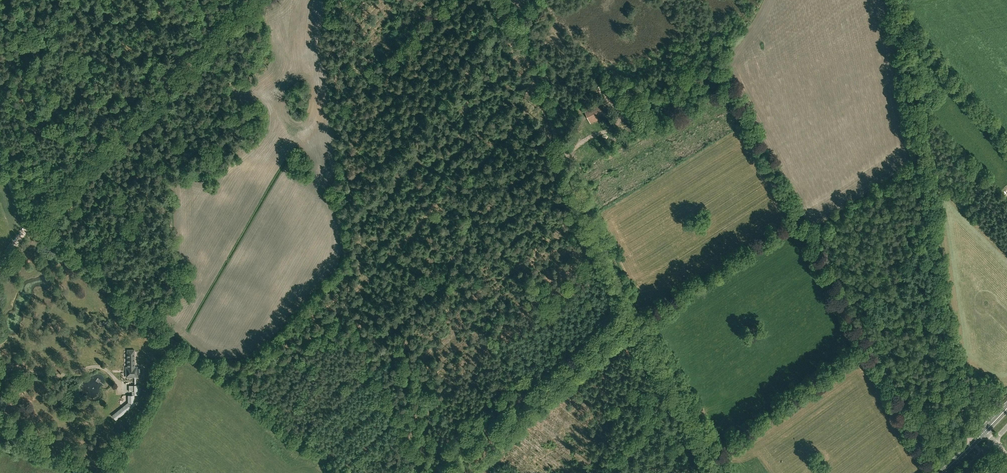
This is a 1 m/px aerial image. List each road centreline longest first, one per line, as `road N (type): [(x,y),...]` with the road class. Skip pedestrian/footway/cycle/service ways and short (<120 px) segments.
road 1 (unclassified): [(725,472),(566,180),(504,0)]
road 2 (track): [(252,0),(26,226)]
road 3 (track): [(555,148),(630,98),(723,71)]
road 4 (track): [(35,219),(150,313)]
road 5 (unclassified): [(0,268),(26,226),(0,154)]

